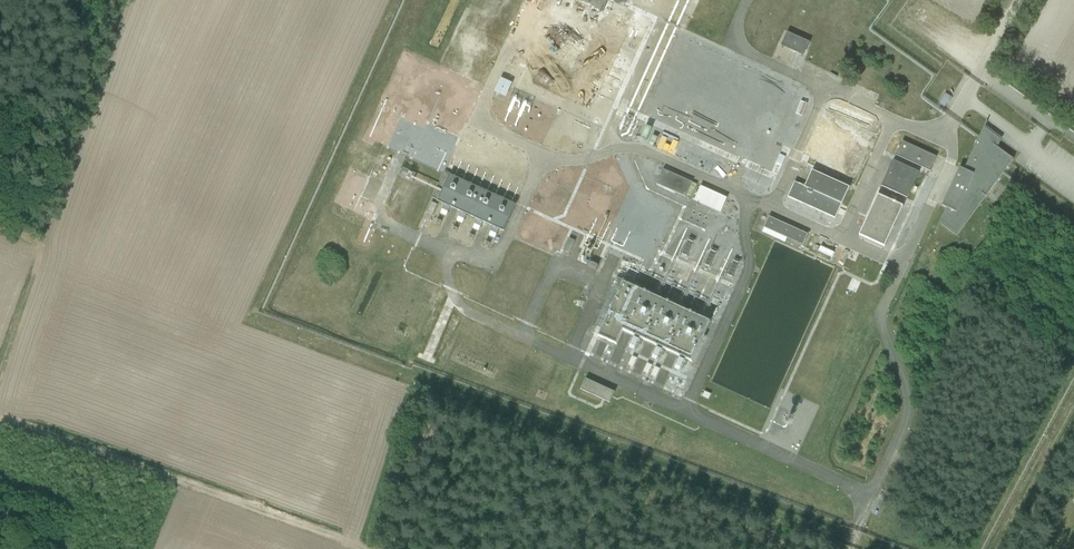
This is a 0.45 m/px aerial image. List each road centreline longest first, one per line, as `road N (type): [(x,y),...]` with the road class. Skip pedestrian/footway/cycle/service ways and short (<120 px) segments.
road 1 (track): [(358,548),(0,413)]
road 2 (unclassified): [(1073,140),(980,72),(1021,0)]

